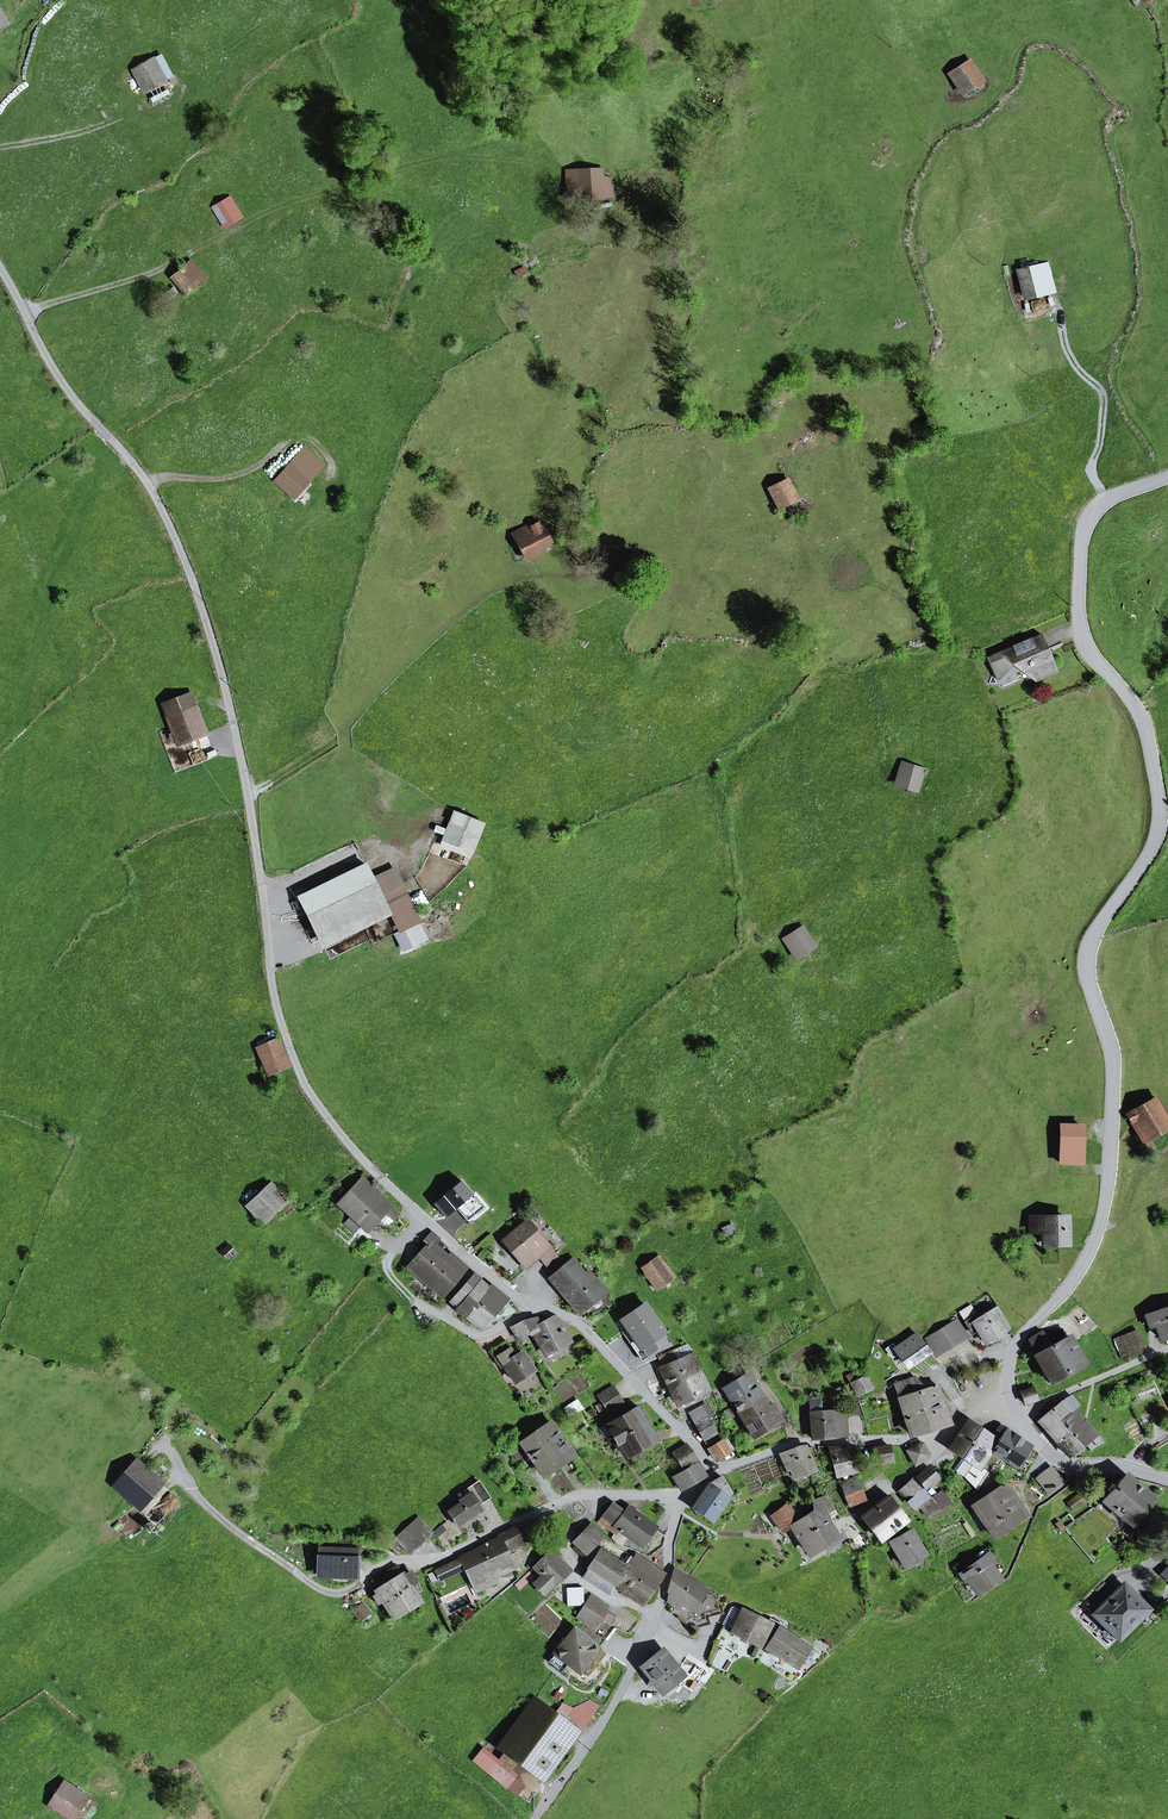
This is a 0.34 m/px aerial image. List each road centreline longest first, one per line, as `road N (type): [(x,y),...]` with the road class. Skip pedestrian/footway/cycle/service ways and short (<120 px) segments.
road 1 (tertiary): [(1167,477),(1106,500),(1085,526),(1081,549),(1084,642),(1134,702),(1162,812),(1146,860),(1088,956),(1115,1060),(1109,1181),(1083,1265),(1011,1354),(1018,1417)]
road 2 (unclassified): [(0,266),(46,357),(148,483),(191,577),(251,798),(277,1008),(301,1076),(349,1145)]
road 3 (track): [(26,314),(154,271),(269,209),(357,189),(406,165),(544,135),(601,153)]
road 4 (residential): [(349,1145),(524,1304),(573,1320),(714,1475)]
road 5 (residential): [(687,1496),(646,1643),(604,1723),(536,1818)]
road 6 (residential): [(949,1429),(906,1440),(798,1443),(714,1475)]
road 7 (residential): [(608,1495),(572,1497),(449,1554),(406,1562)]
road 8 (track): [(329,459),(314,442),(289,439),(247,472),(148,483)]
road 9 (track): [(1106,500),(1043,339)]
road 10 (tertiary): [(1018,1417),(1024,1433),(1062,1463),(1167,1482)]
road 11 (residential): [(1167,1348),(1018,1417)]

